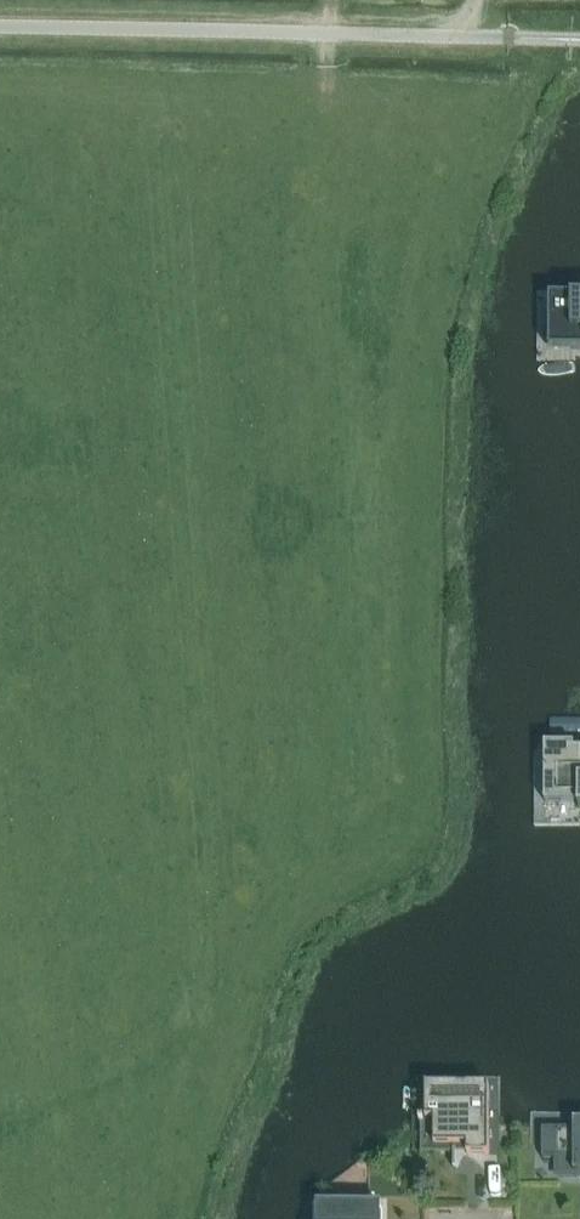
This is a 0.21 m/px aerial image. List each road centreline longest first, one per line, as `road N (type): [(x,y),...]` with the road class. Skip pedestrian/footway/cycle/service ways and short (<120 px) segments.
road 1 (unclassified): [(565,39),(0,27)]

